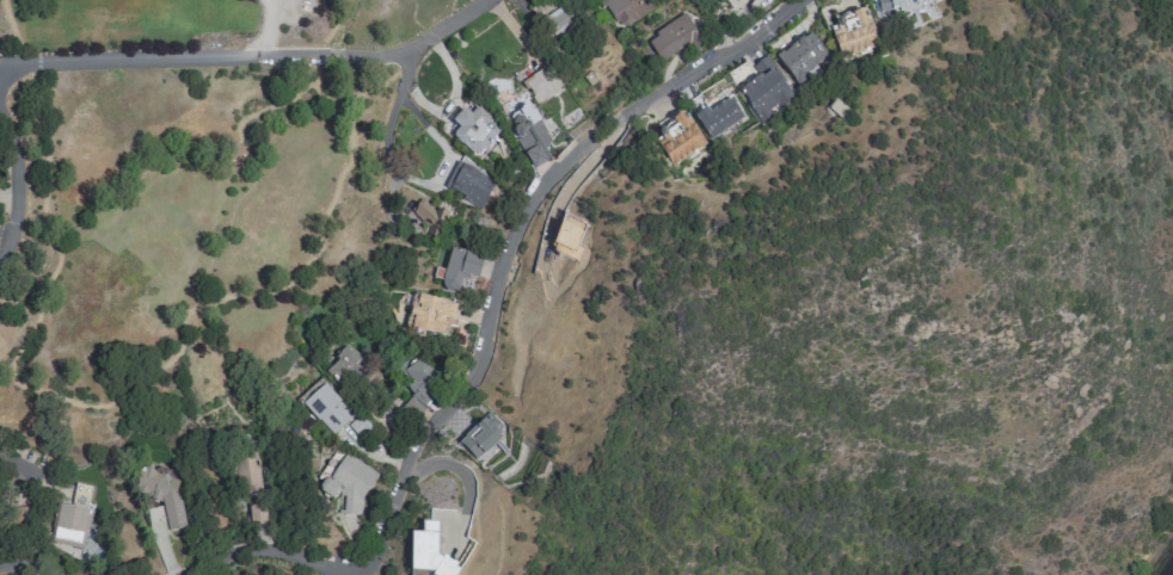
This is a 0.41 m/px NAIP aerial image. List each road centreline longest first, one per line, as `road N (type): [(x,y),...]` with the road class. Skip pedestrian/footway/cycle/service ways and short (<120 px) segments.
road 1 (residential): [(188,574),(265,550),(351,567),(376,557),(406,462),(473,376),(499,270),(533,199),(612,129),(719,68),(812,0)]
road 2 (residential): [(0,64),(377,58),(409,52),(493,0)]
road 3 (residential): [(0,367),(42,395),(110,407),(176,366),(205,310),(226,299),(276,295),(315,262)]
road 4 (residential): [(0,265),(16,210),(14,162),(0,122)]

